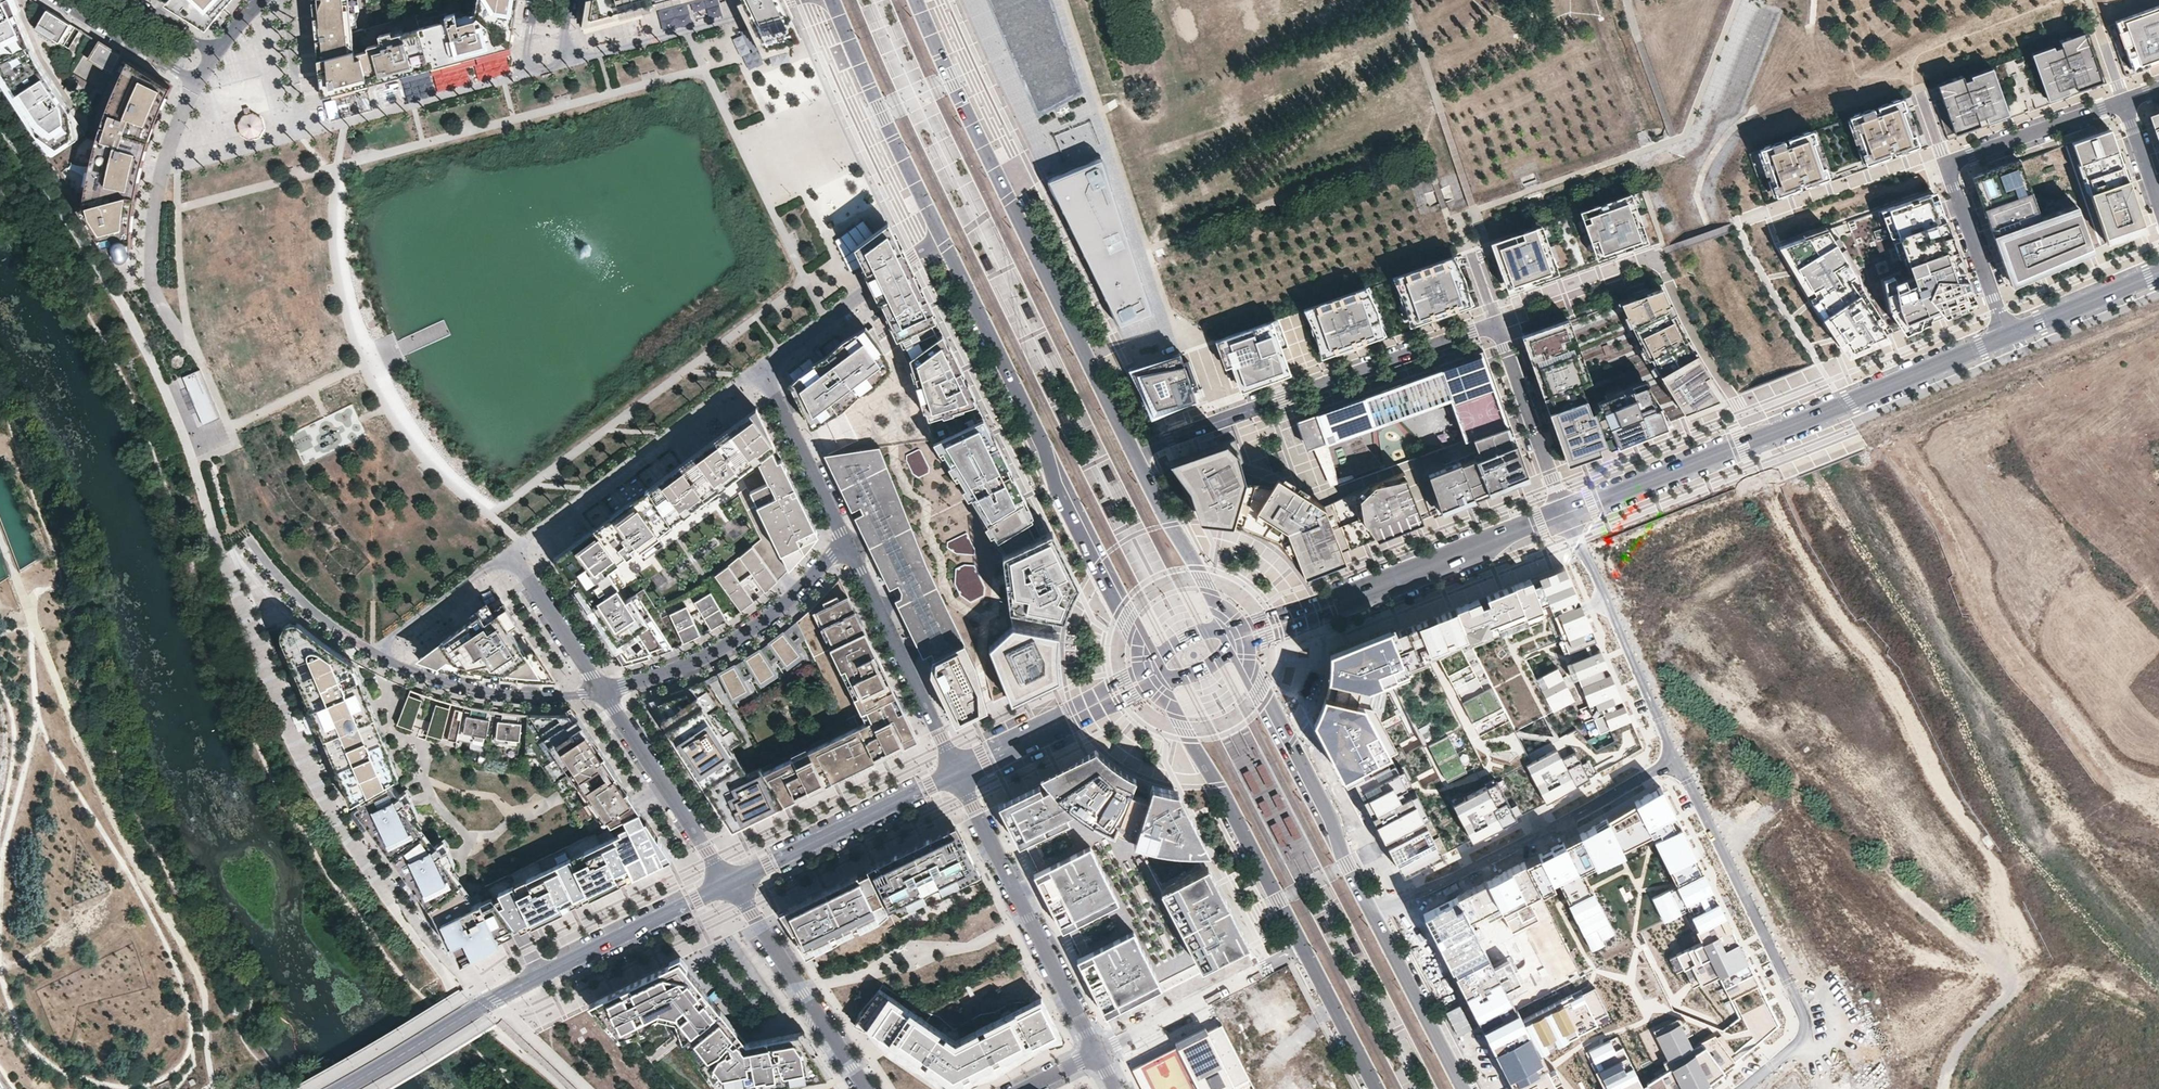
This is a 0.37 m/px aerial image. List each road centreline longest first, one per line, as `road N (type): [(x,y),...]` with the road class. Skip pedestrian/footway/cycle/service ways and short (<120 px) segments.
road 1 (residential): [(1564,512),(1497,324),(1134,452)]
road 2 (primary): [(1134,452),(917,0)]
road 3 (tertiary): [(1564,512),(2008,334)]
road 4 (primary): [(944,237),(1150,663)]
road 5 (primary): [(1160,682),(1379,1088)]
road 6 (tertiary): [(343,1088),(502,995),(730,883)]
road 7 (residential): [(850,548),(762,371),(944,237)]
road 8 (residential): [(2124,99),(1946,164),(2008,334)]
road 9 (tertiary): [(1237,639),(1564,512)]
road 10 (residential): [(1674,765),(1372,910)]
road 11 (residential): [(600,689),(510,554),(373,653)]
road 12 (residential): [(1097,1055),(955,773)]
road 13 (primary): [(1372,910),(1241,648)]
road 14 (residential): [(850,548),(739,641),(600,689)]
road 15 (residential): [(1674,765),(1804,1018)]
road 16 (residential): [(1564,512),(1674,765)]
road 17 (residential): [(1854,1088),(1872,1014),(1932,938),(2004,876)]
road 18 (primary): [(834,0),(944,237)]
road 19 (tertiary): [(955,773),(730,883)]
road 20 (residential): [(803,0),(563,65)]
road 21 (residential): [(955,773),(850,548)]
road 22 (residential): [(868,1088),(730,883)]
road 23 (residential): [(730,883),(600,689)]
road 24 (residential): [(373,653),(508,693),(600,689)]
road 25 (residential): [(1963,541),(2158,421)]
road 26 (tertiary): [(1155,674),(955,773)]
road 27 (primary): [(1465,1088),(1372,910)]
road 28 (primary): [(1230,625),(1134,452)]
road 29 (tertiary): [(2008,334),(2158,272)]
road 30 (residential): [(68,0),(196,81)]
road 31 (residential): [(304,133),(290,0)]
road 32 (residential): [(196,81),(154,207)]

